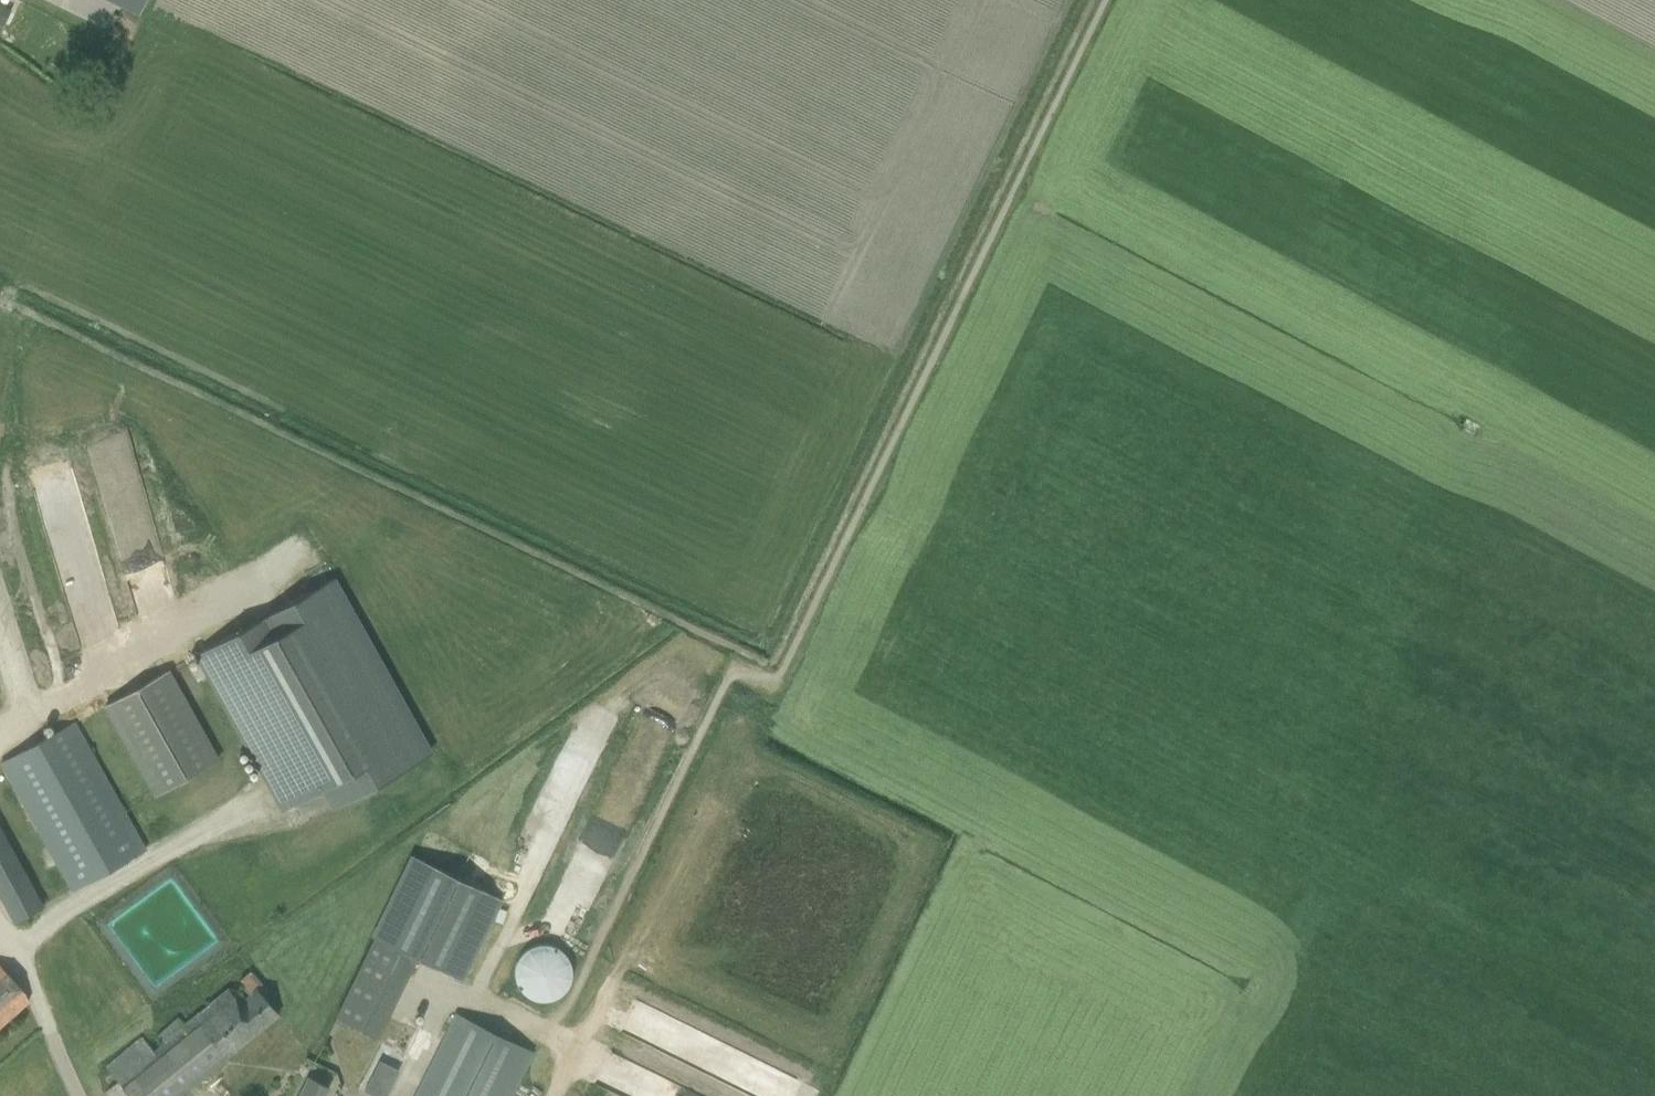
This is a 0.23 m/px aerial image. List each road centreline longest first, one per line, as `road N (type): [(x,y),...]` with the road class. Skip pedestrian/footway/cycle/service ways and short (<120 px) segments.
road 1 (track): [(70,1095),(37,996),(0,926)]

